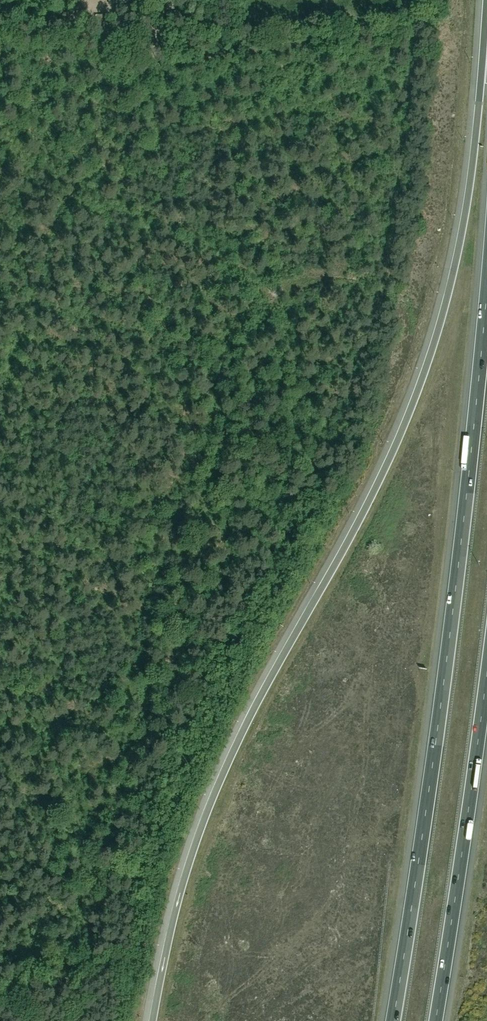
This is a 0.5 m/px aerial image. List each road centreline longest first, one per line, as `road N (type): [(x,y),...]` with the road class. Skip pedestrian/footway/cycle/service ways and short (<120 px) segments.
road 1 (motorway): [(486,0),(463,232),(436,337),(386,466),(218,785),(186,870),(152,1020)]
road 2 (motorway): [(486,293),(458,575),(393,1020)]
road 3 (track): [(0,20),(111,49),(199,56),(323,41),(335,18)]
road 4 (motorway): [(435,1020),(486,670)]

